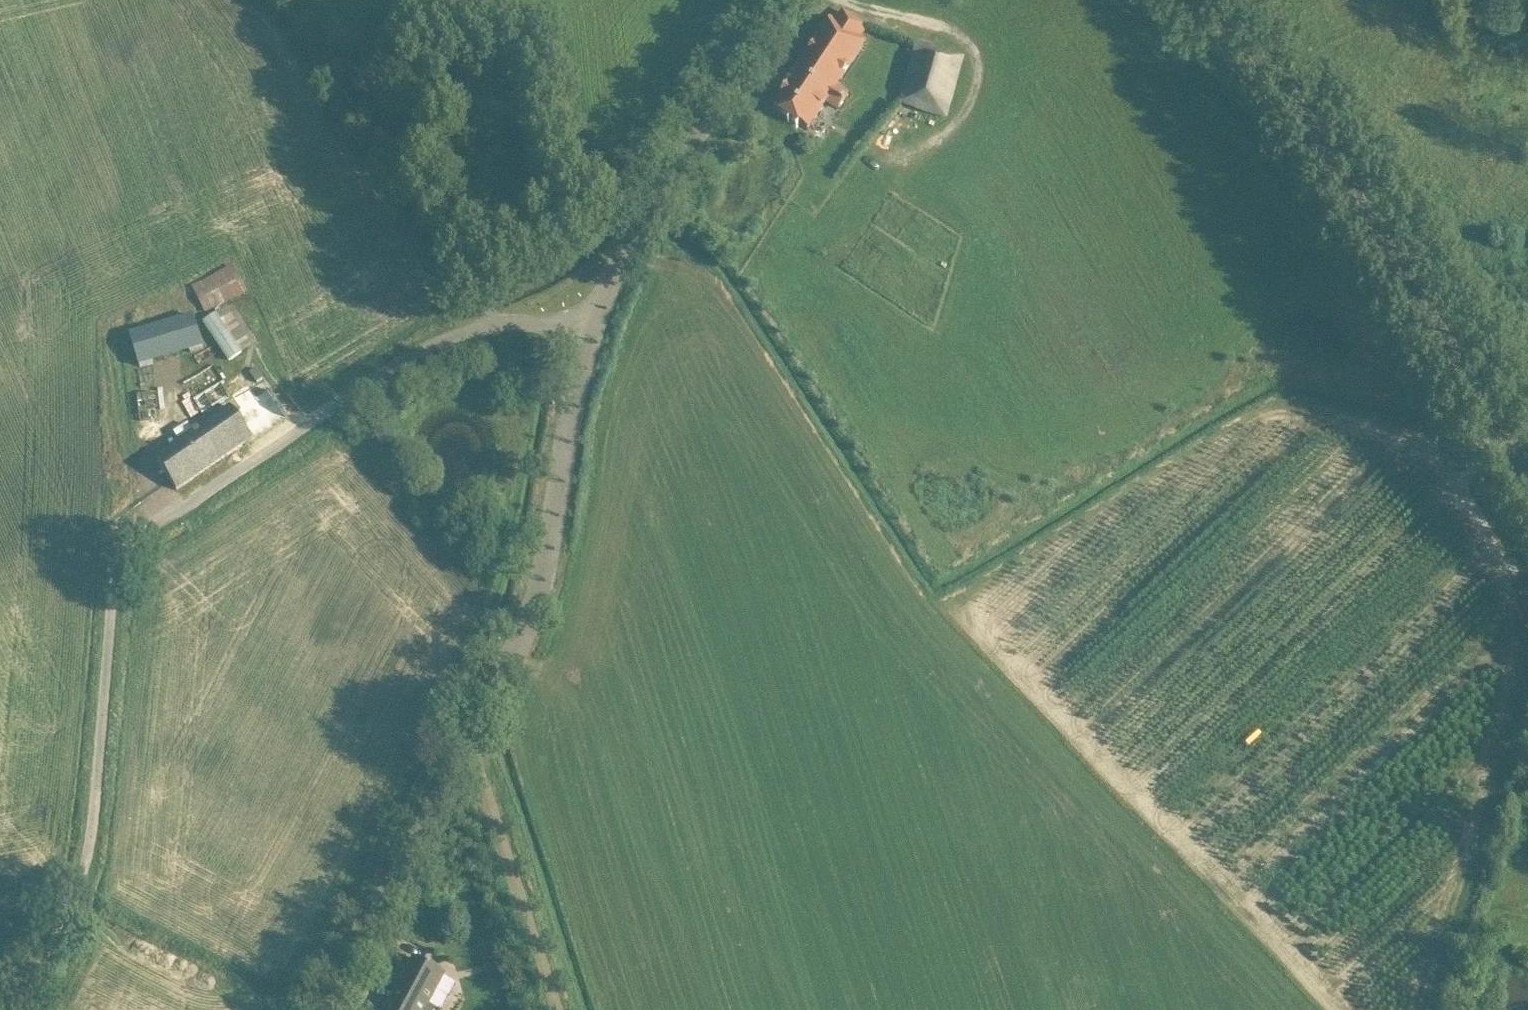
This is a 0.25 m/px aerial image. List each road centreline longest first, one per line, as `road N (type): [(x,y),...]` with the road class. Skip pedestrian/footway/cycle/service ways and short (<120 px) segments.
road 1 (unclassified): [(12,1009),(86,862),(109,618),(126,545),(398,364),(462,331),(591,316)]
road 2 (tertiary): [(1527,478),(1229,0)]
road 3 (unclassified): [(459,761),(546,582),(591,316)]
road 4 (unclassified): [(591,316),(770,0)]
road 5 (unclassified): [(340,1009),(459,761)]
road 6 (unclassified): [(559,1009),(481,779),(459,761)]

